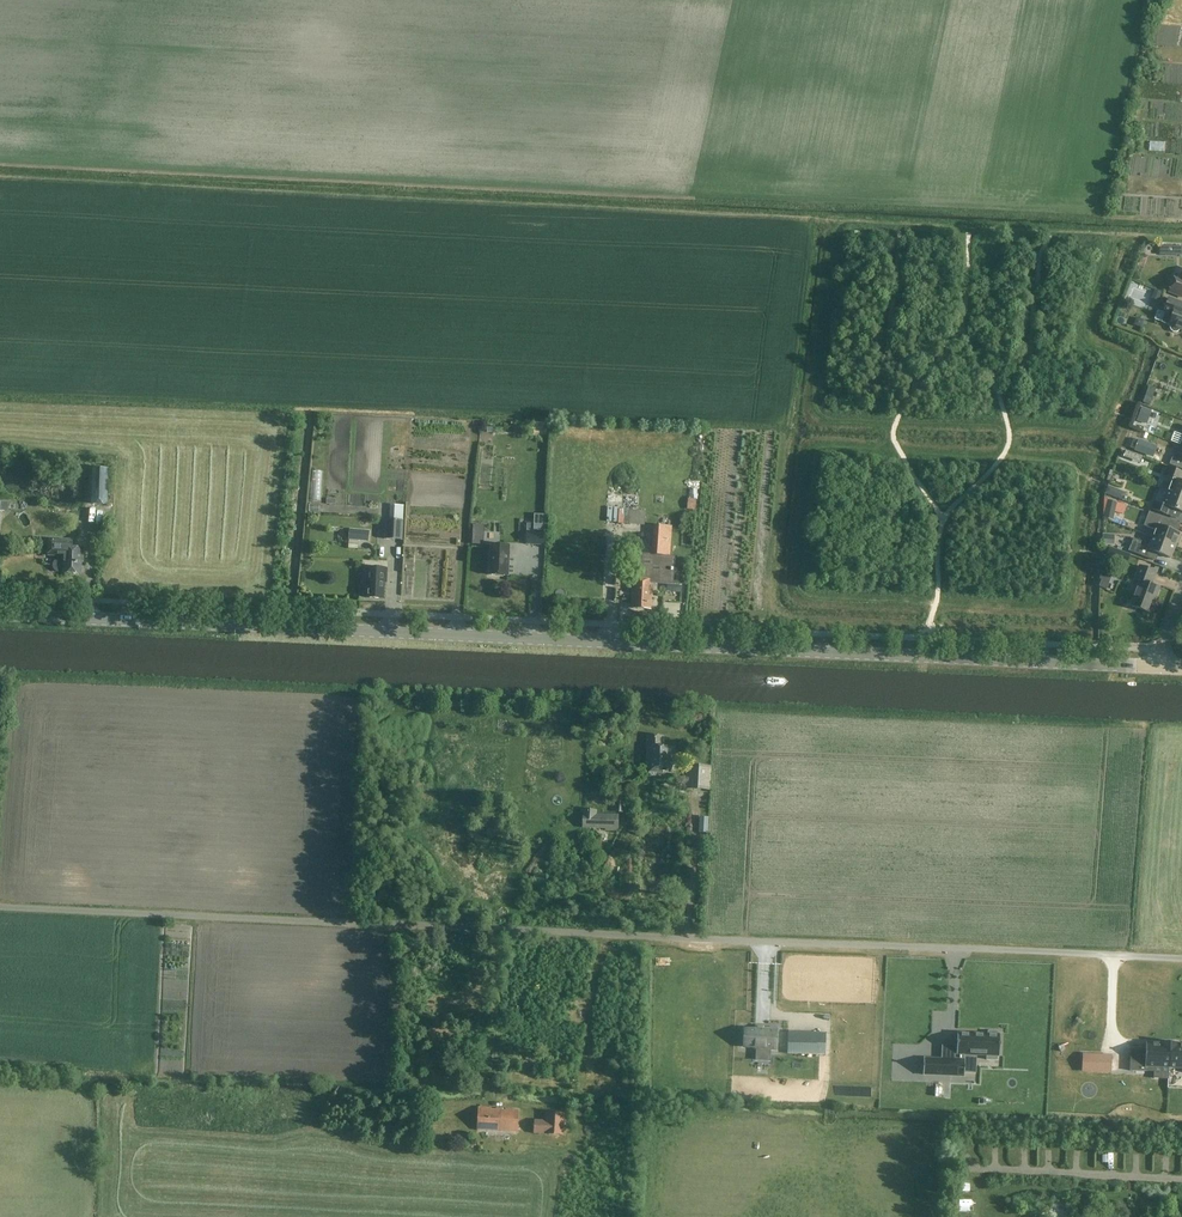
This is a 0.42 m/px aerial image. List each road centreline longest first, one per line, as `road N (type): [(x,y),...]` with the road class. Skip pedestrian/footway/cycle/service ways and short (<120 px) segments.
road 1 (unclassified): [(1181,959),(0,906)]
road 2 (tertiary): [(1156,667),(0,615)]

